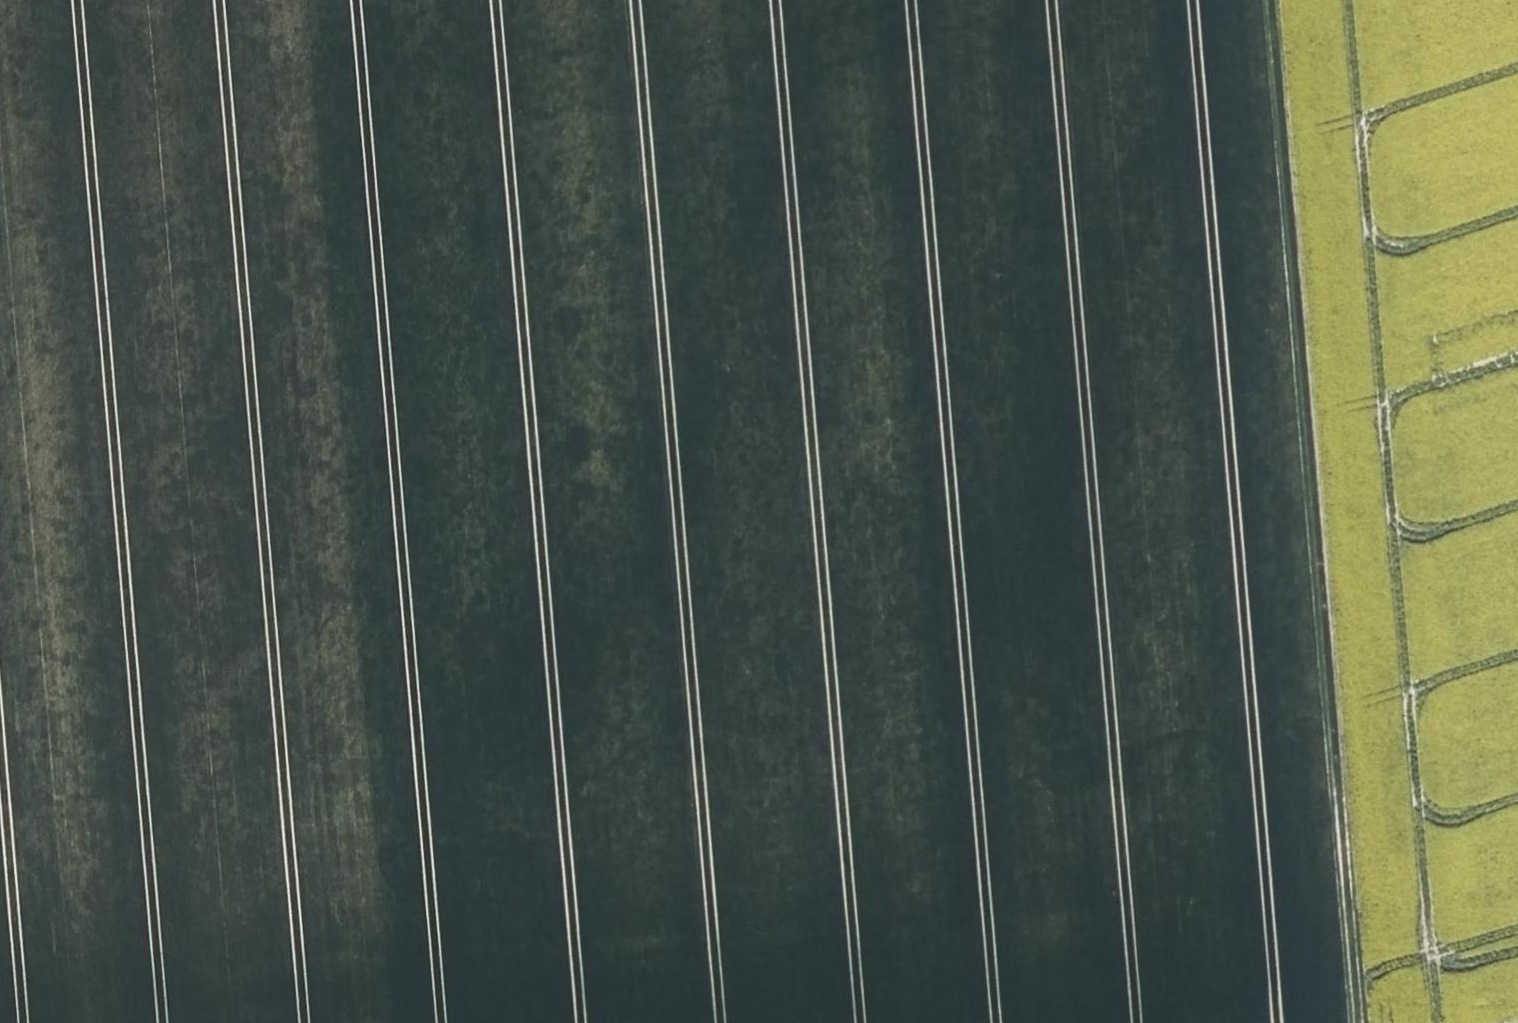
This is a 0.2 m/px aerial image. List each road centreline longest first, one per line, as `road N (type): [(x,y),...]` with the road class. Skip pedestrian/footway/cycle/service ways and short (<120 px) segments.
road 1 (track): [(1359,1022),(1270,0)]

